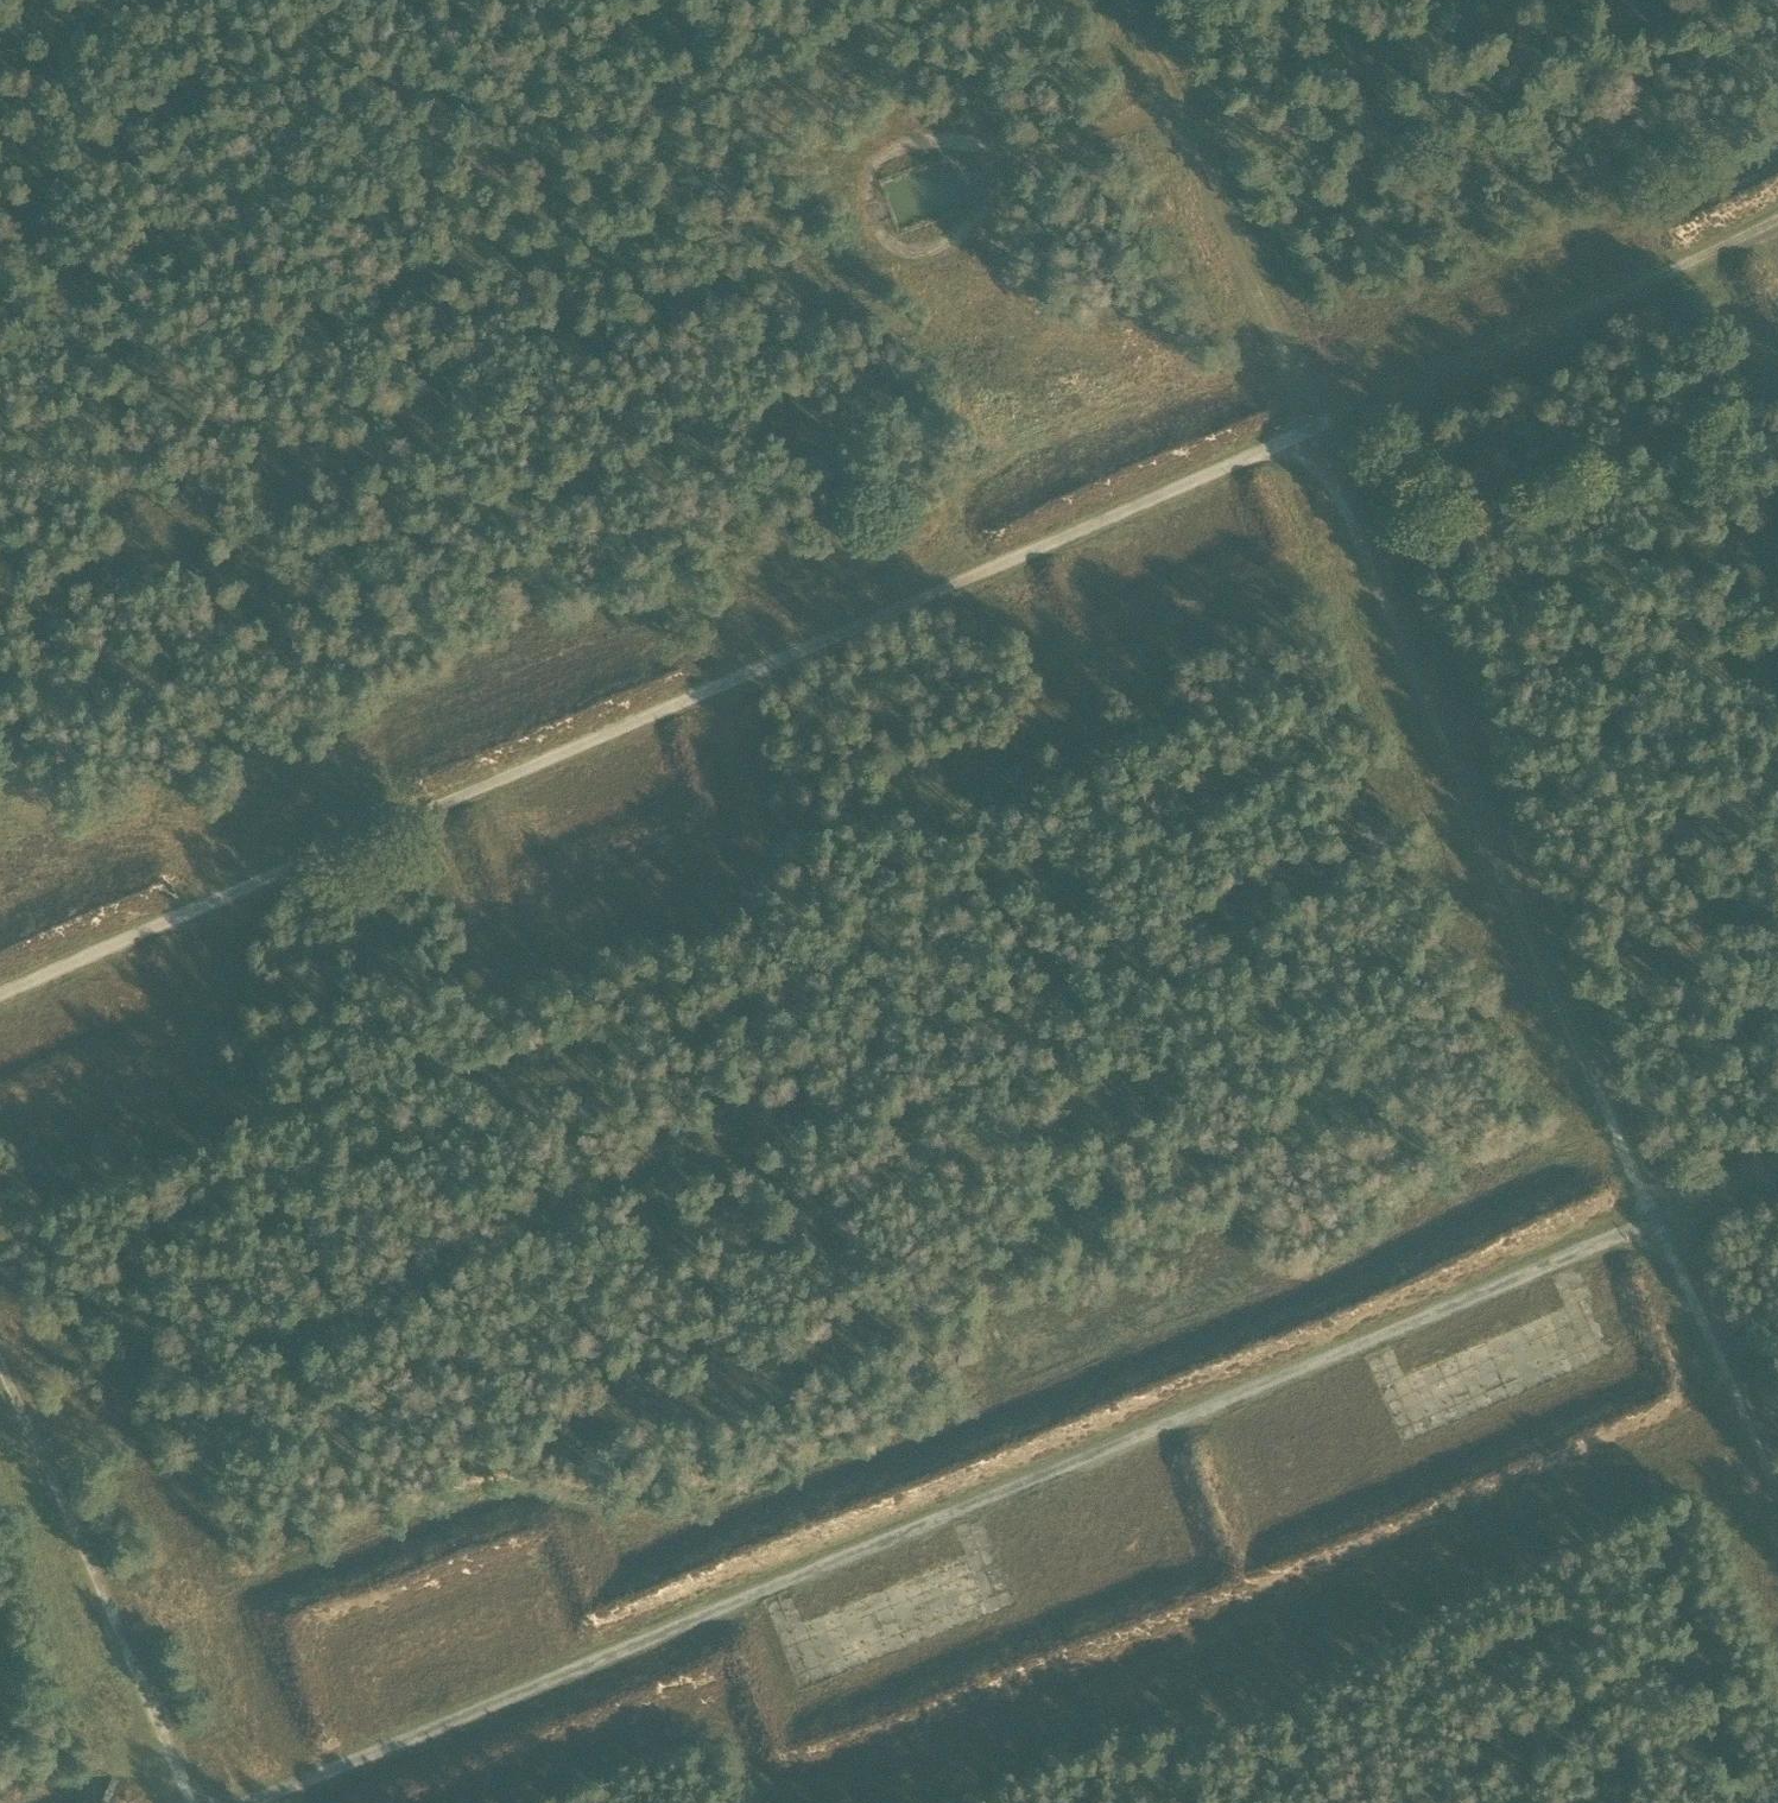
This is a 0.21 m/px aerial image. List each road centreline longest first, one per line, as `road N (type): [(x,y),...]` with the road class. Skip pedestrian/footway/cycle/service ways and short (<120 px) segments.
road 1 (track): [(1777,1184),(275,1802)]
road 2 (track): [(1296,428),(0,997)]
road 3 (track): [(1777,1495),(1296,428)]
road 4 (track): [(1777,218),(1296,428)]
road 5 (track): [(192,1802),(0,1361)]
road 6 (track): [(1296,428),(1105,0)]
road 7 (track): [(1157,121),(1031,175)]

